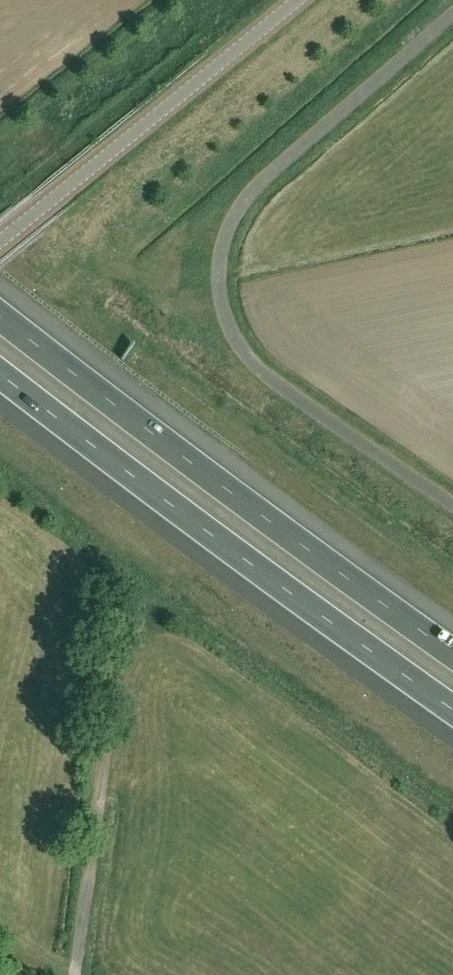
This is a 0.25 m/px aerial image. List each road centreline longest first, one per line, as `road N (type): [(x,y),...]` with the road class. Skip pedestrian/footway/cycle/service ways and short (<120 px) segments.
road 1 (track): [(452,18),(279,167),(233,224),(223,283),(238,334),(336,421),(452,501)]
road 2 (motorway): [(0,372),(452,710)]
road 3 (motorway): [(452,653),(0,317)]
road 4 (unclassified): [(0,242),(296,0)]
road 5 (unclassified): [(124,601),(75,974)]

